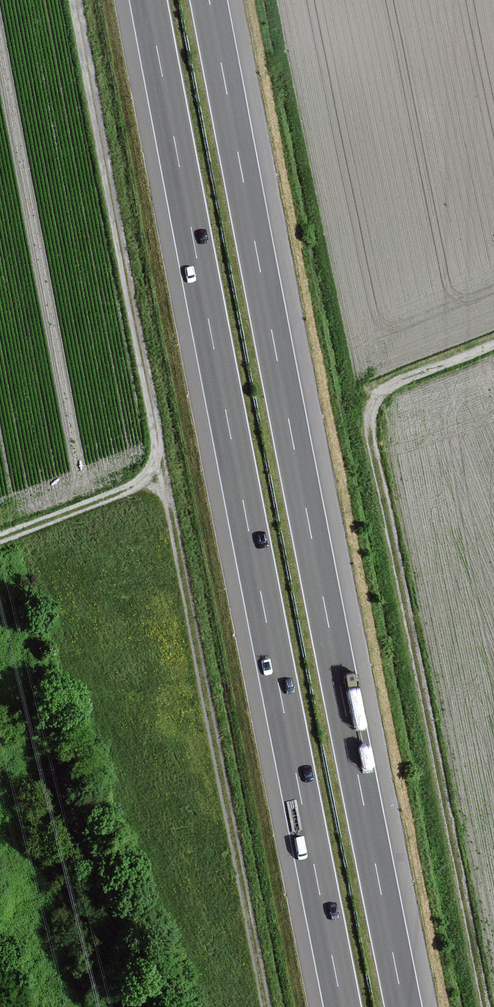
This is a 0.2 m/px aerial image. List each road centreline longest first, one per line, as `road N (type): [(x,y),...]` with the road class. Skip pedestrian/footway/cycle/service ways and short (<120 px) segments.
road 1 (motorway): [(404,1006),(210,0)]
road 2 (motorway): [(148,0),(341,1006)]
road 3 (track): [(265,1006),(74,0)]
road 4 (track): [(493,344),(391,386),(375,399),(369,421),(484,1006)]
road 5 (track): [(0,534),(162,470)]

